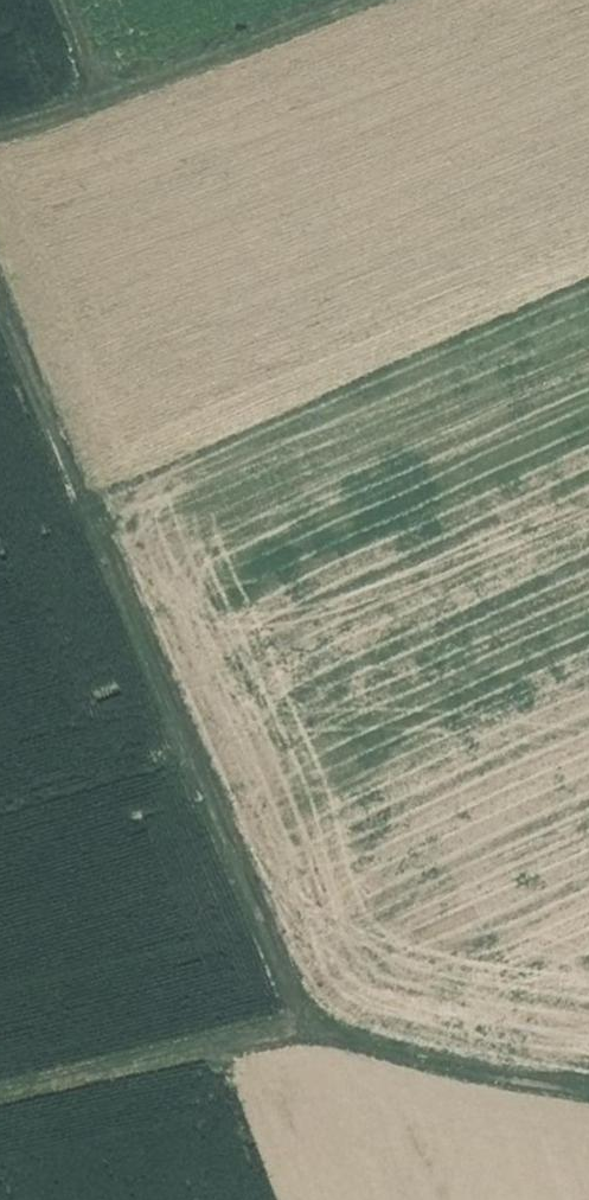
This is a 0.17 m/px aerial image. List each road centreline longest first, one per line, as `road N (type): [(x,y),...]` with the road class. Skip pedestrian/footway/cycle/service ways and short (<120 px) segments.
road 1 (track): [(588,1099),(314,1043),(0,282)]
road 2 (track): [(369,0),(0,140)]
road 3 (track): [(312,1039),(275,1030),(0,1092)]

